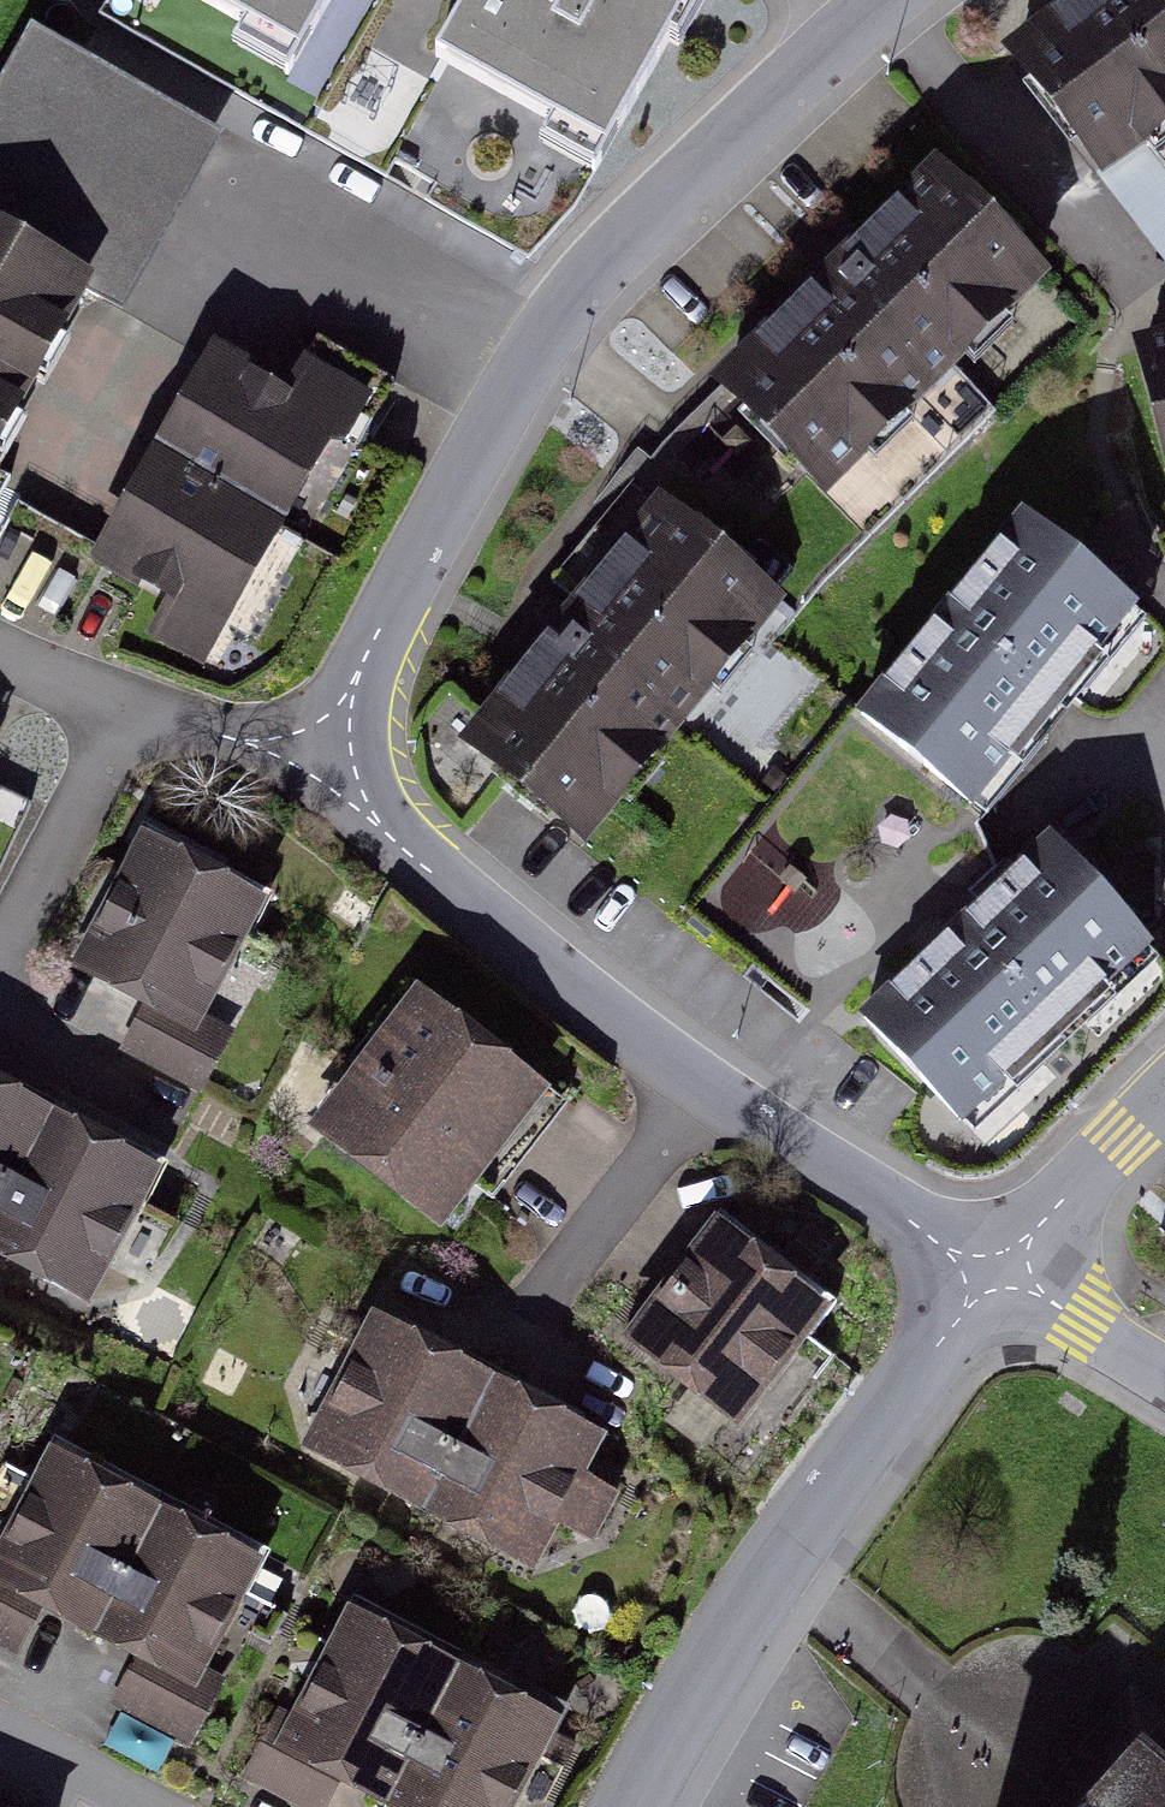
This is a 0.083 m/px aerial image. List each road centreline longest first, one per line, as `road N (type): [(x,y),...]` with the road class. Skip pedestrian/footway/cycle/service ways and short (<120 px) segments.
road 1 (residential): [(895,0),(575,298),(359,664),(342,730)]
road 2 (residential): [(342,730),(374,818),(544,969),(690,1084),(991,1269)]
road 3 (residential): [(635,1806),(783,1571),(991,1269)]
road 4 (residential): [(124,720),(0,969)]
road 5 (residential): [(991,1269),(1164,1103)]
road 6 (residential): [(342,730),(279,745),(195,737),(124,720)]
road 7 (residential): [(182,1129),(0,1033)]
road 8 (residential): [(991,1269),(1164,1369)]
road 9 (residential): [(124,720),(0,657)]
road 10 (residential): [(124,1806),(0,1743)]

